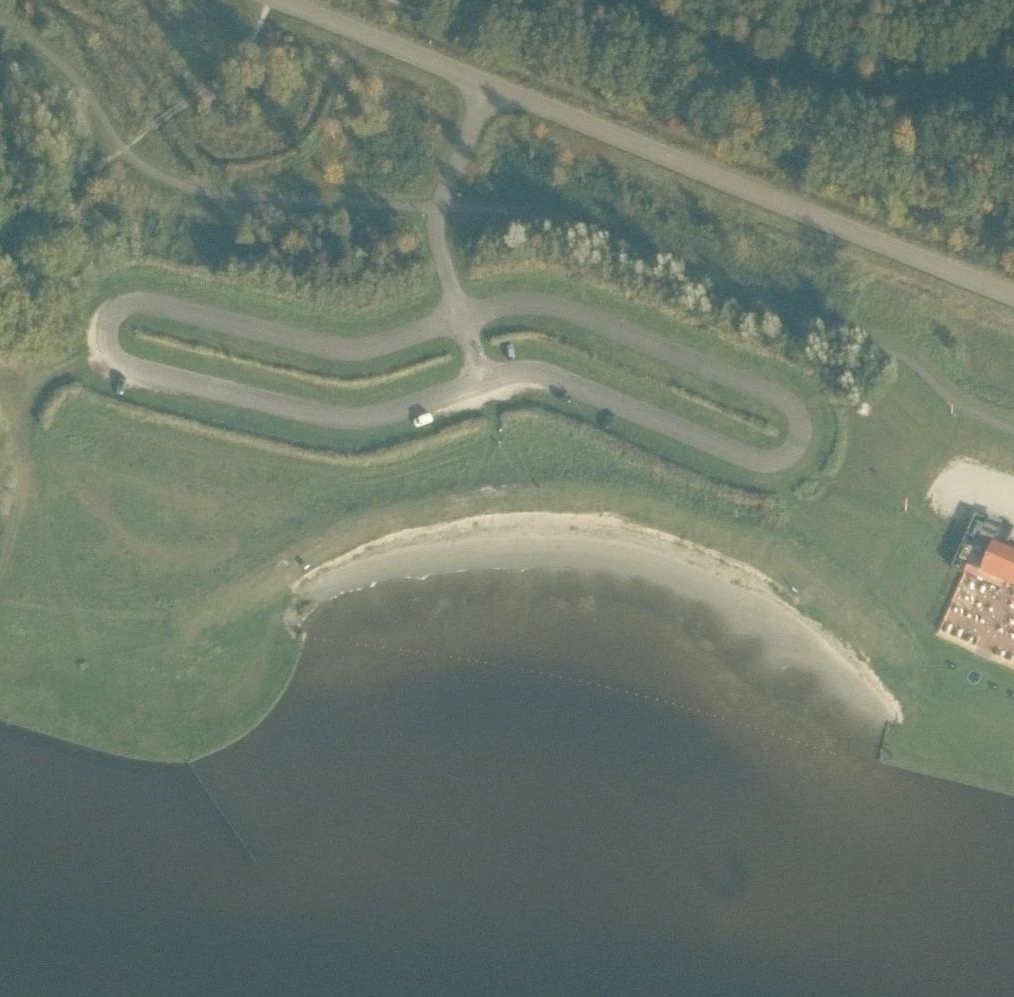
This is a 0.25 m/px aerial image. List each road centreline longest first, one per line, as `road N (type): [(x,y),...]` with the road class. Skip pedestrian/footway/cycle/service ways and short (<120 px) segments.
road 1 (tertiary): [(278,0),(1013,297)]

